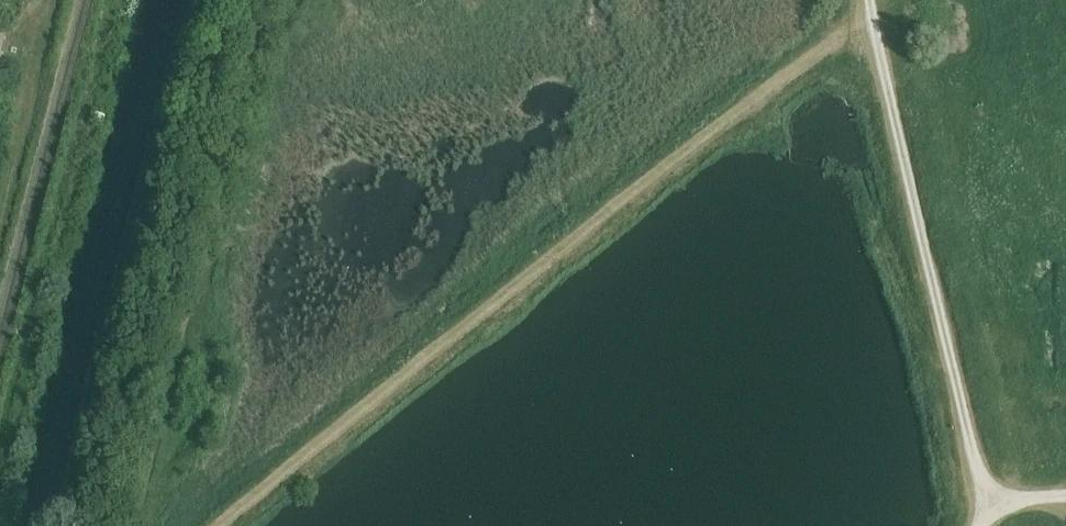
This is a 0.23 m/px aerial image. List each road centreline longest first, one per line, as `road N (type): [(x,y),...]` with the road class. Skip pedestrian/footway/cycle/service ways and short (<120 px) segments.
road 1 (track): [(869,33),(828,40),(211,525)]
road 2 (track): [(865,0),(989,502),(976,525)]
road 3 (track): [(1,525),(132,0)]

